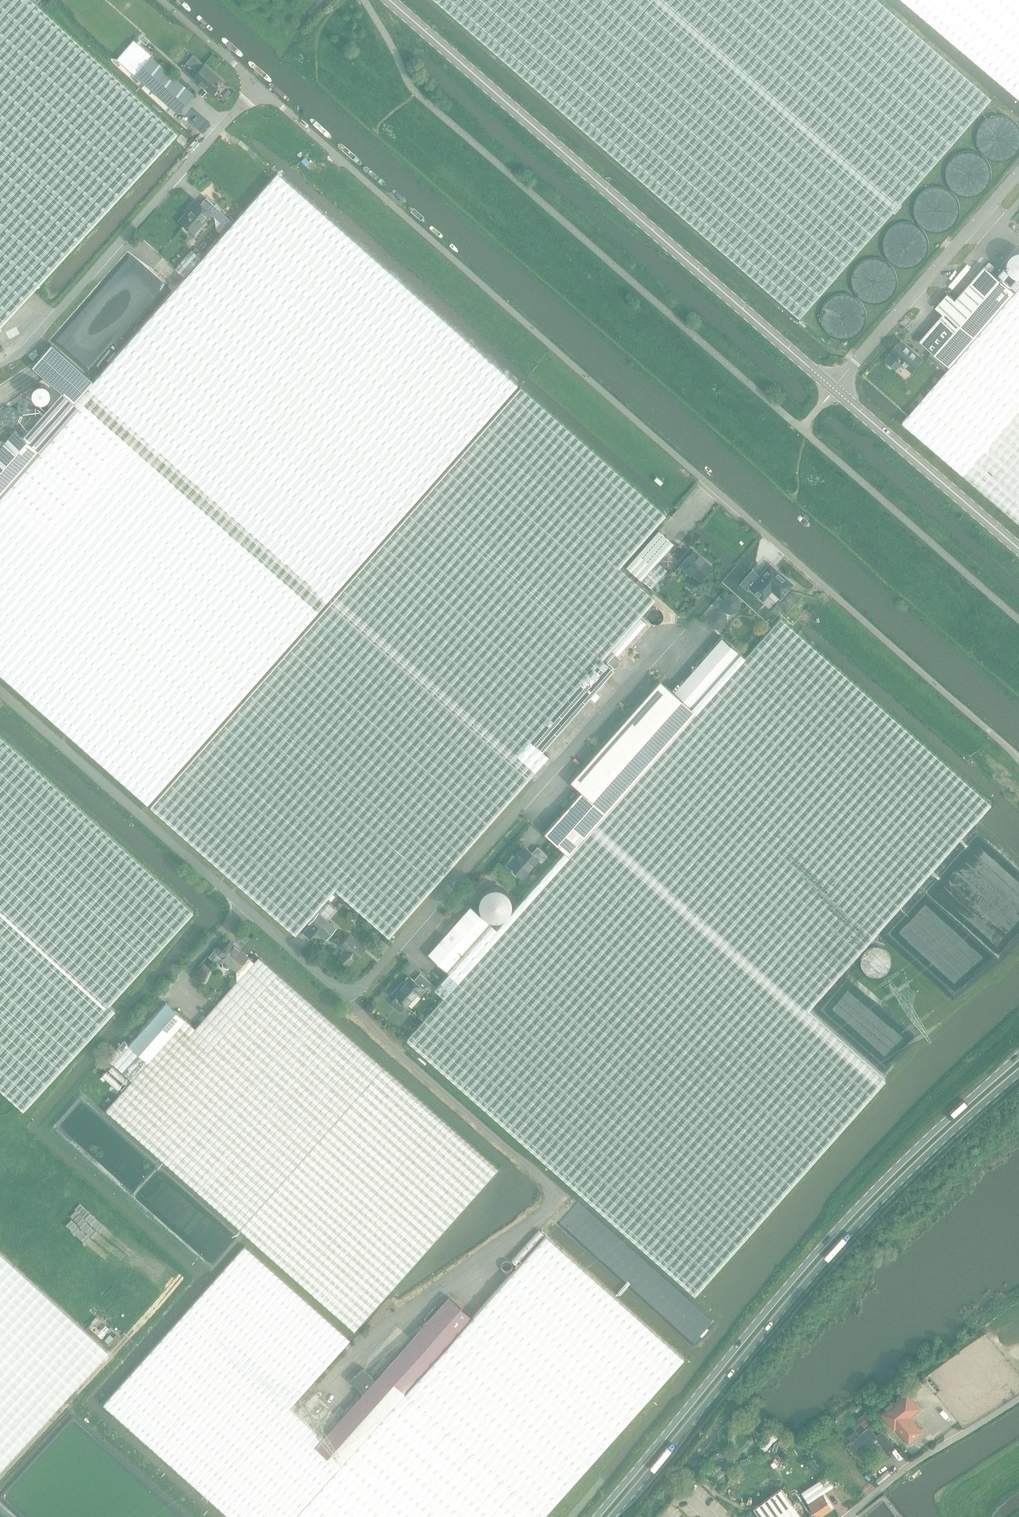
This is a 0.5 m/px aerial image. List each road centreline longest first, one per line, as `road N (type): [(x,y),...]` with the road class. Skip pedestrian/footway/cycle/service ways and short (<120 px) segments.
road 1 (residential): [(1018,761),(256,88)]
road 2 (primary): [(1018,1055),(857,1208),(596,1516)]
road 3 (primary): [(612,1516),(865,1217),(1018,1073)]
road 4 (tertiary): [(389,0),(835,390)]
road 5 (unclassified): [(347,995),(675,629)]
road 6 (unclassified): [(347,995),(0,690)]
road 7 (unclassified): [(0,361),(22,351),(256,88)]
road 8 (unclassified): [(1018,174),(835,390)]
road 9 (tertiary): [(835,390),(1018,548)]
road 10 (unclassified): [(1018,1400),(847,1516)]
road 11 (residential): [(256,88),(158,0)]

